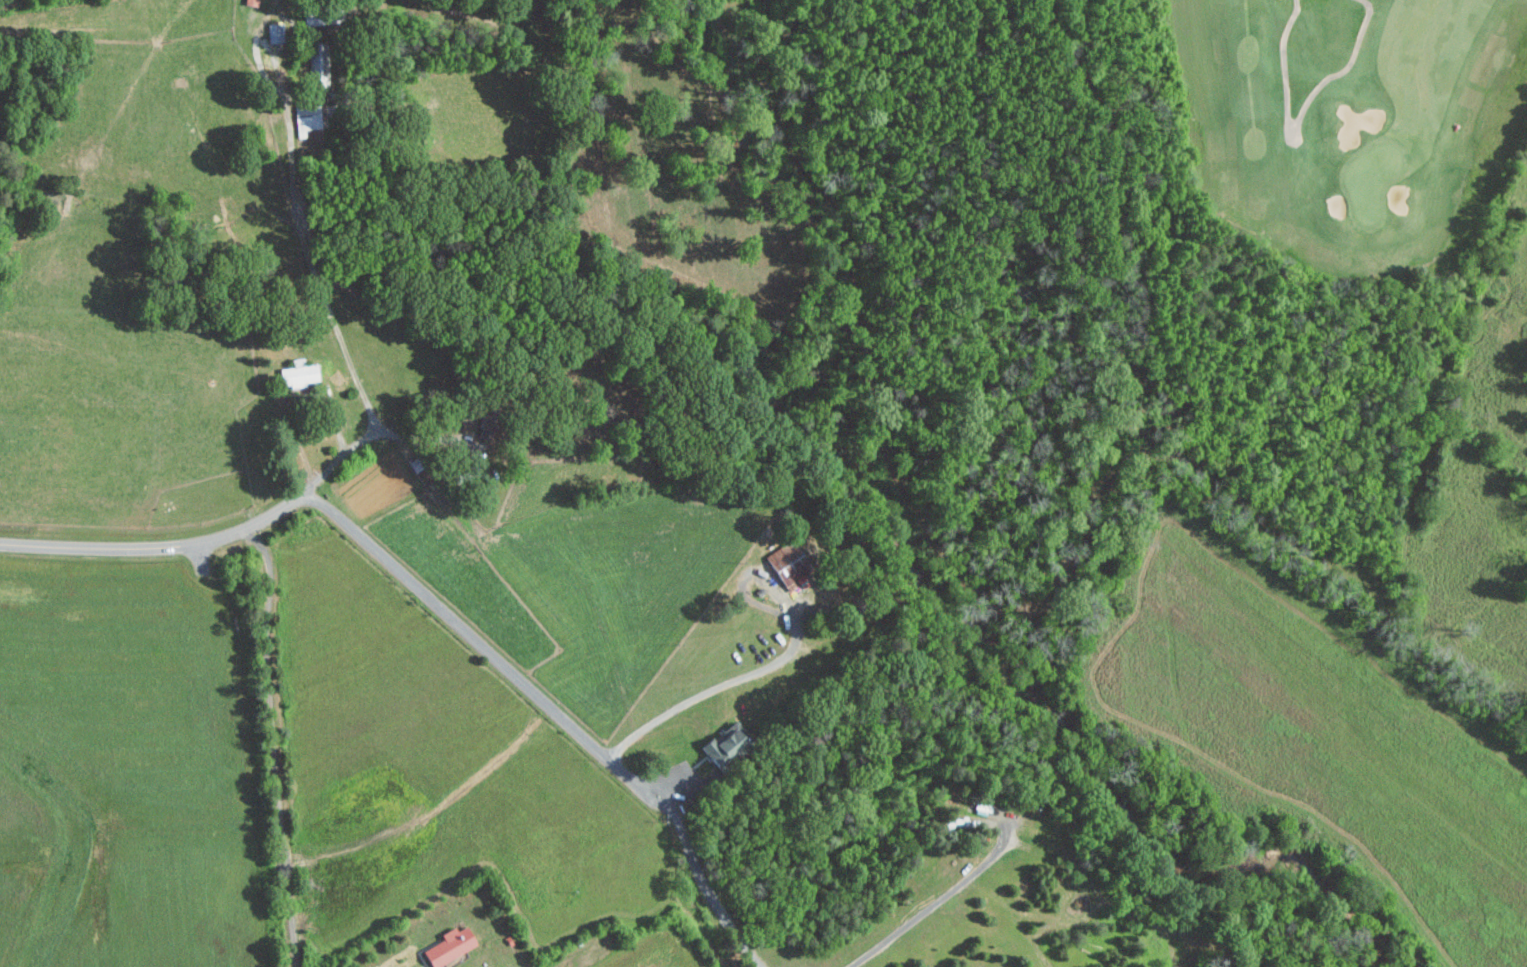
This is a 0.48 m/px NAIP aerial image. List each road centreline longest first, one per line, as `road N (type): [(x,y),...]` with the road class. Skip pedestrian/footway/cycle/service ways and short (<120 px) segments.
road 1 (residential): [(242,530),(157,547),(0,543)]

